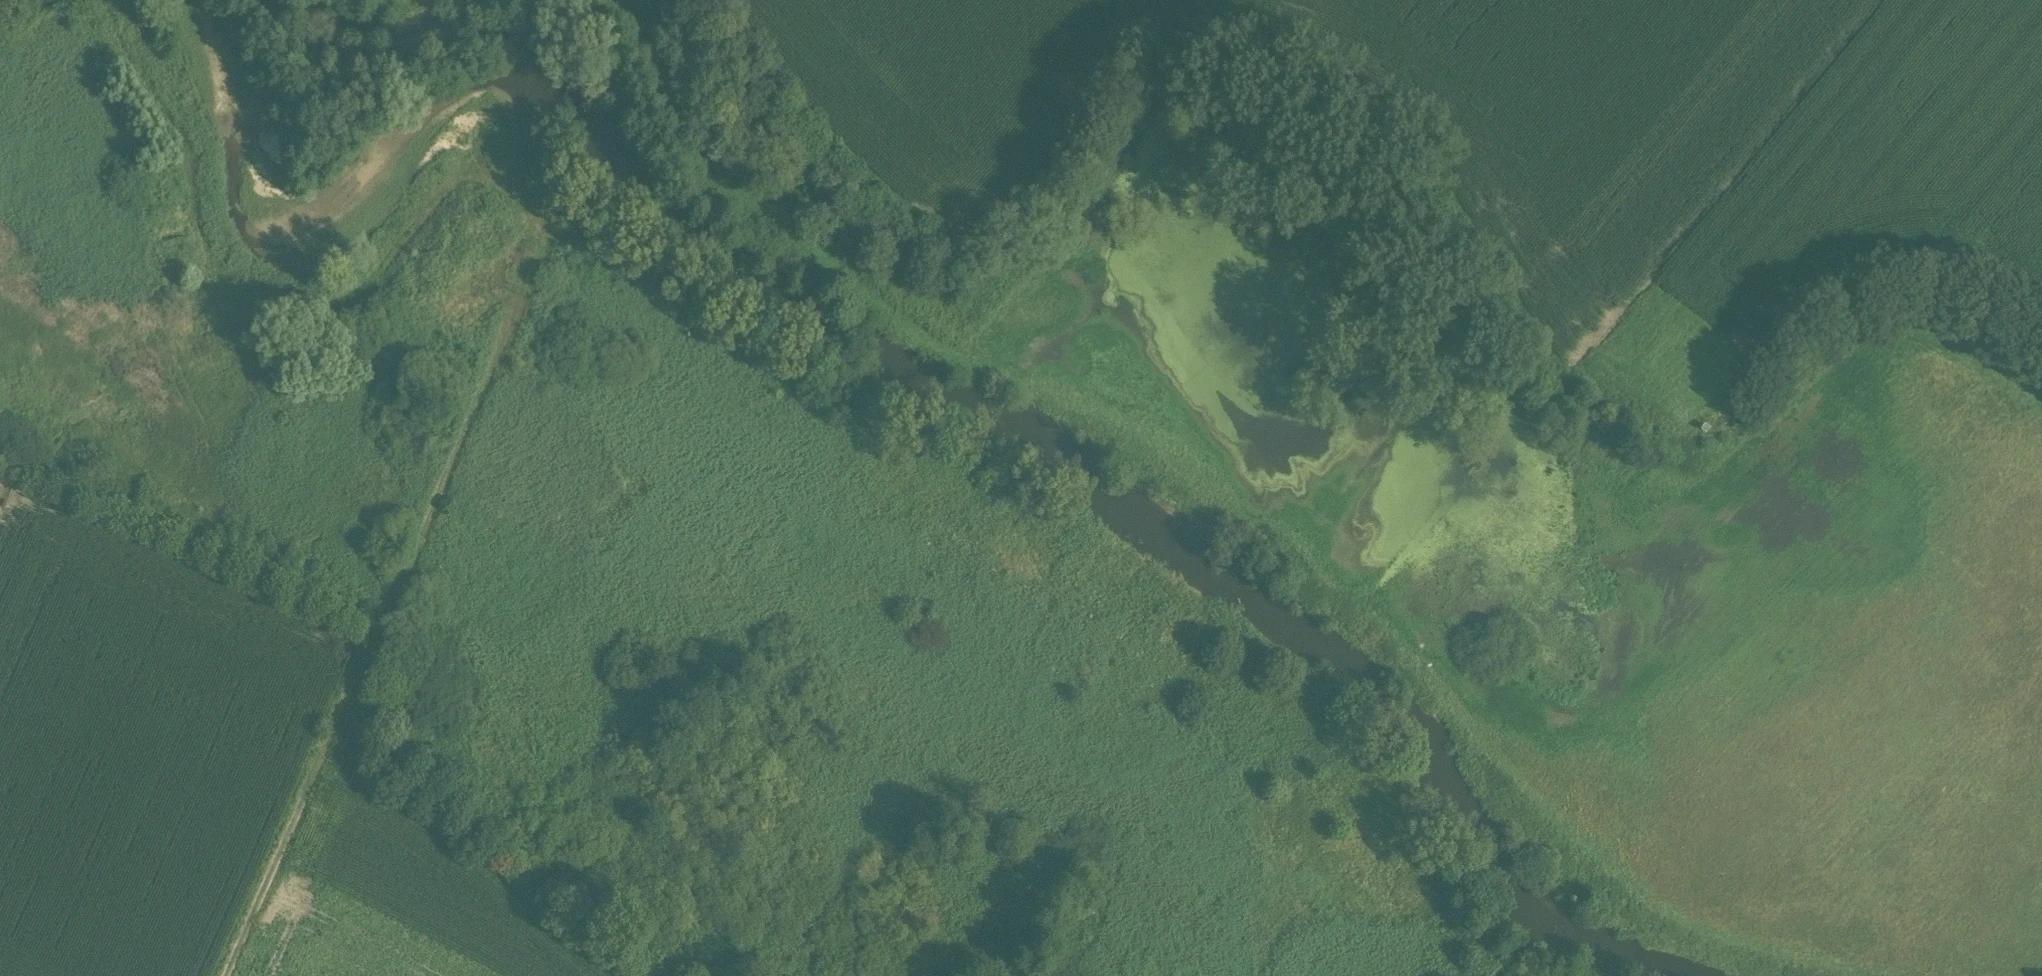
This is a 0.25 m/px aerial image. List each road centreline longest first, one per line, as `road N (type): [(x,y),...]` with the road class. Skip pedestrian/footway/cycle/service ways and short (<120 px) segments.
road 1 (track): [(224,975),(524,297)]

